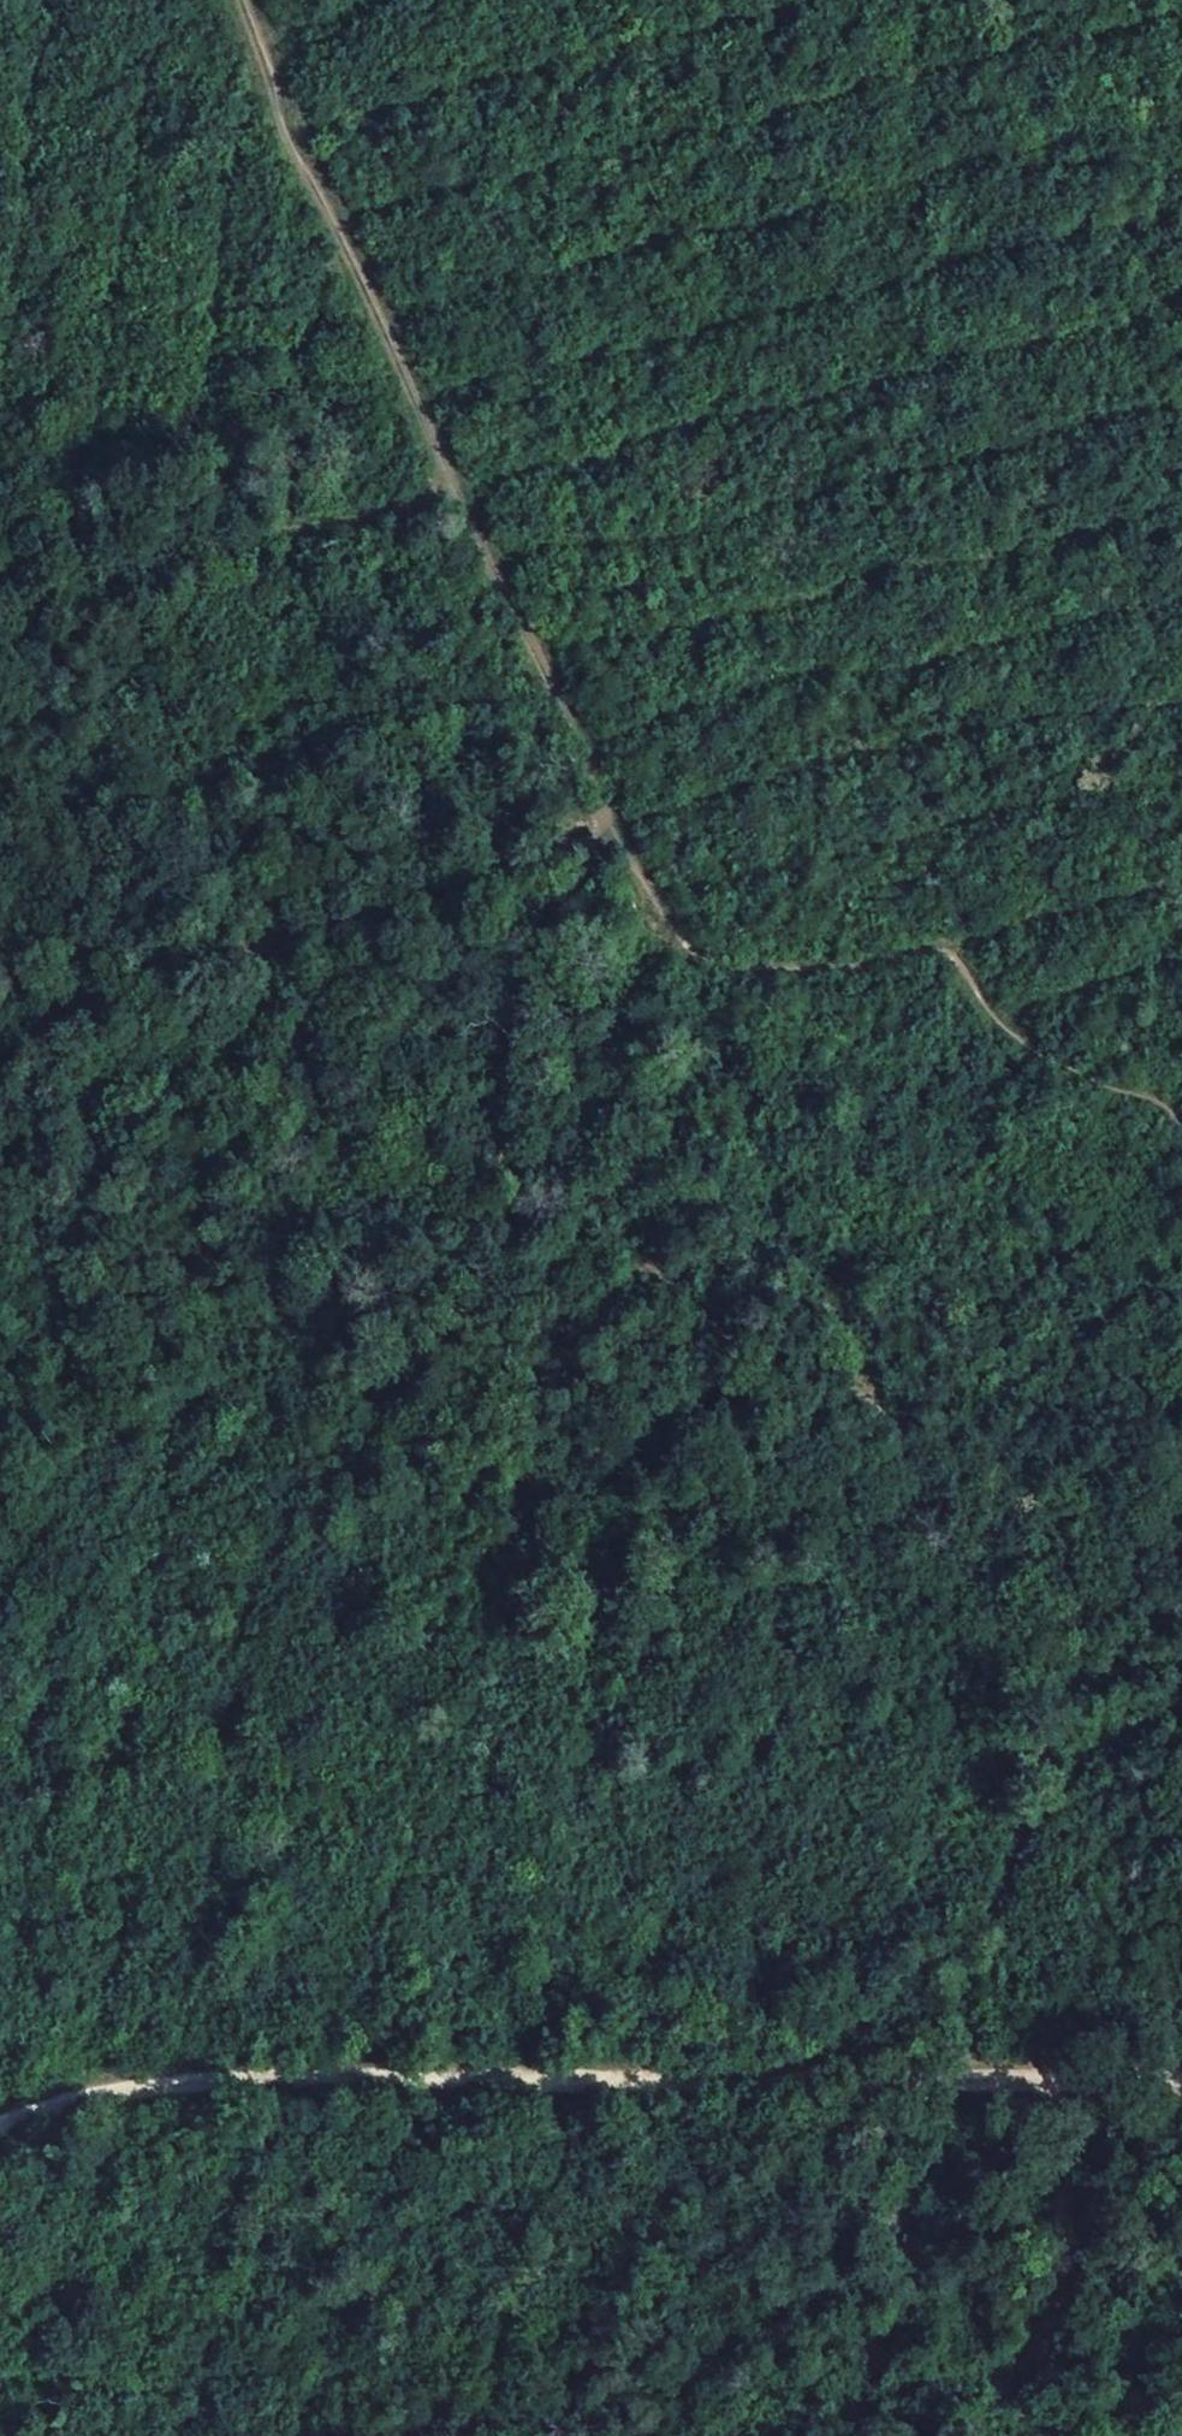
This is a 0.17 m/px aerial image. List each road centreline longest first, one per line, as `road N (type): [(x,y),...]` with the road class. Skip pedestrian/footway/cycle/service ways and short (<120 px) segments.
road 1 (track): [(1181,2083),(240,2079),(75,2095),(0,2125)]

